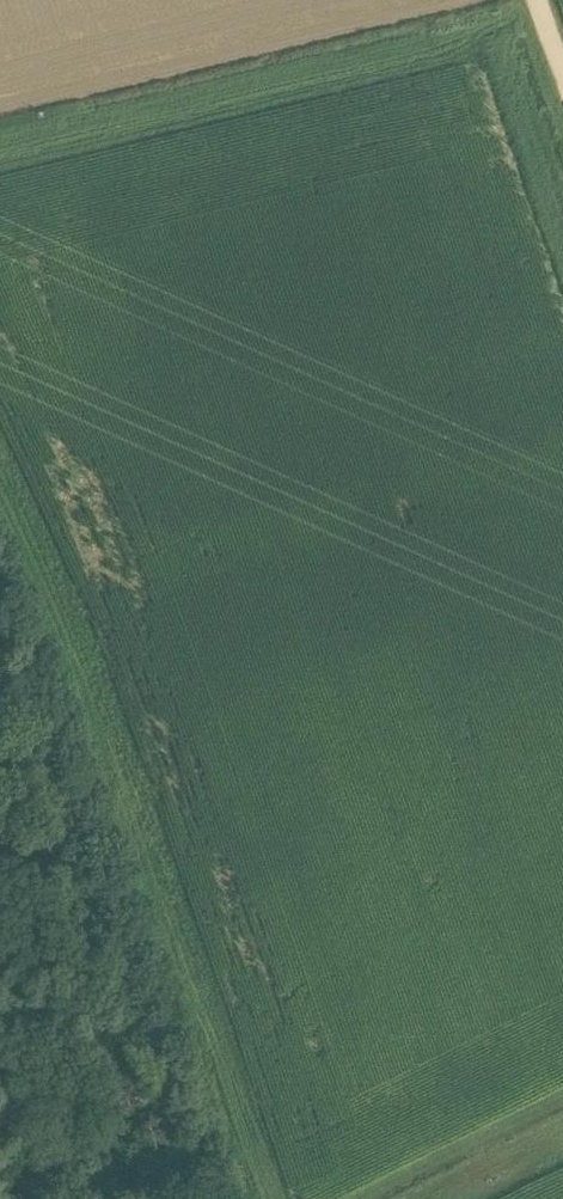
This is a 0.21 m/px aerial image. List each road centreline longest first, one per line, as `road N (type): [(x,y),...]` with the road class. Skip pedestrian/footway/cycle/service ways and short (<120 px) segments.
road 1 (track): [(403,1198),(562,1119)]

